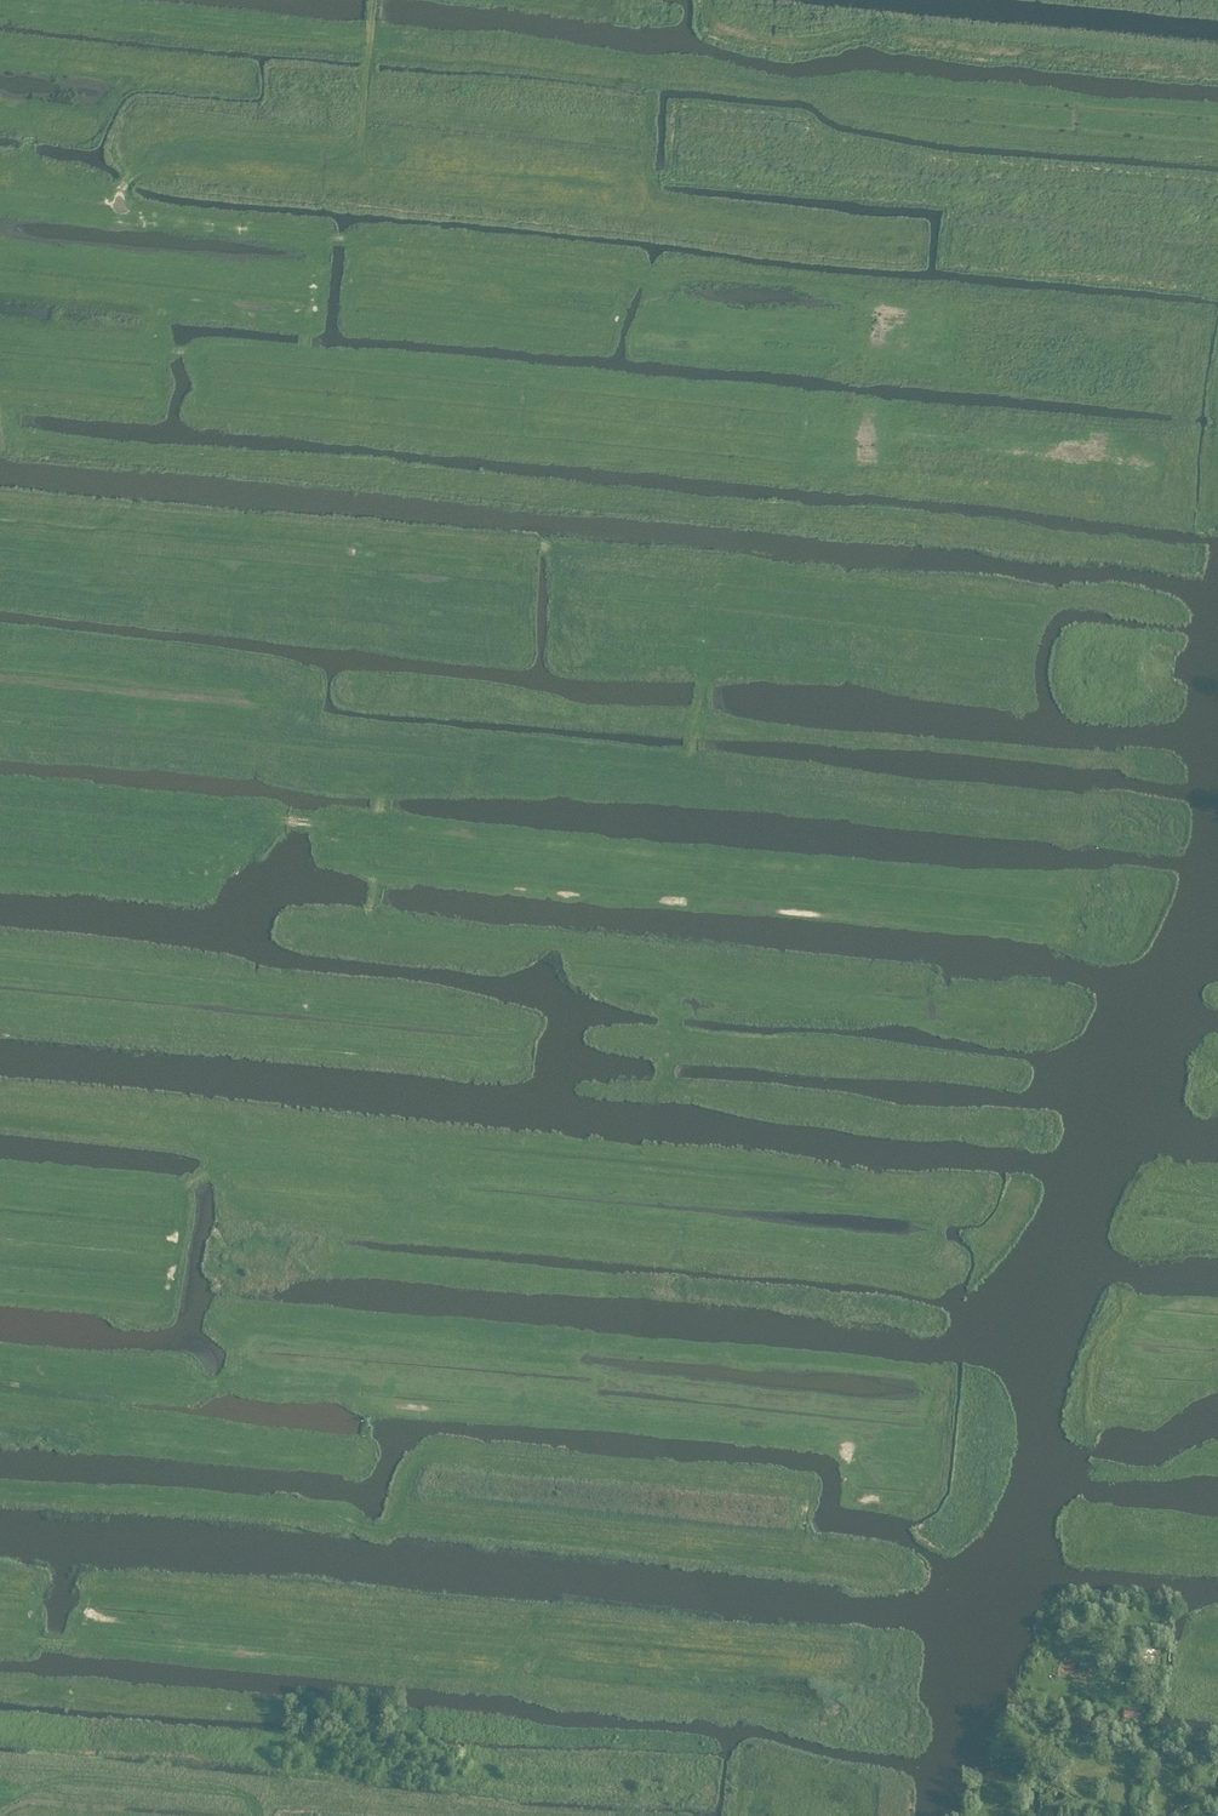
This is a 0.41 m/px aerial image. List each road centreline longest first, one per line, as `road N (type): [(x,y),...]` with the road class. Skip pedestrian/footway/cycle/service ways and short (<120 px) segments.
road 1 (track): [(108,197),(138,167),(193,146),(359,132)]
road 2 (track): [(374,0),(359,132)]

